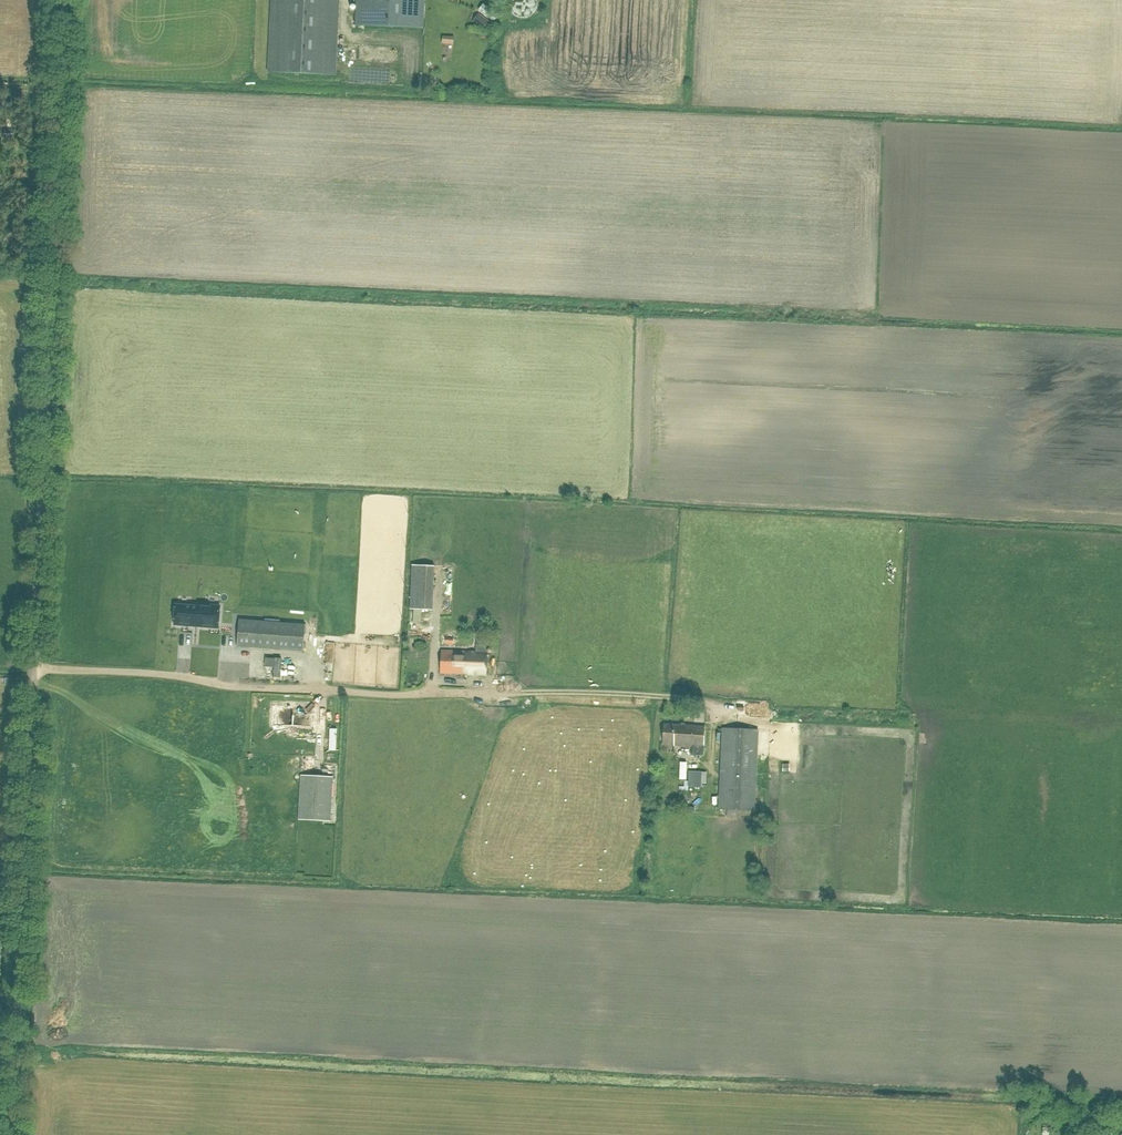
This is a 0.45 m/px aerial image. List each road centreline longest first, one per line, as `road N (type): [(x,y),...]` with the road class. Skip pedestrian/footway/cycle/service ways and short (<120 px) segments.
road 1 (unclassified): [(10,1134),(64,0)]
road 2 (track): [(34,669),(389,695),(601,693),(700,702)]

